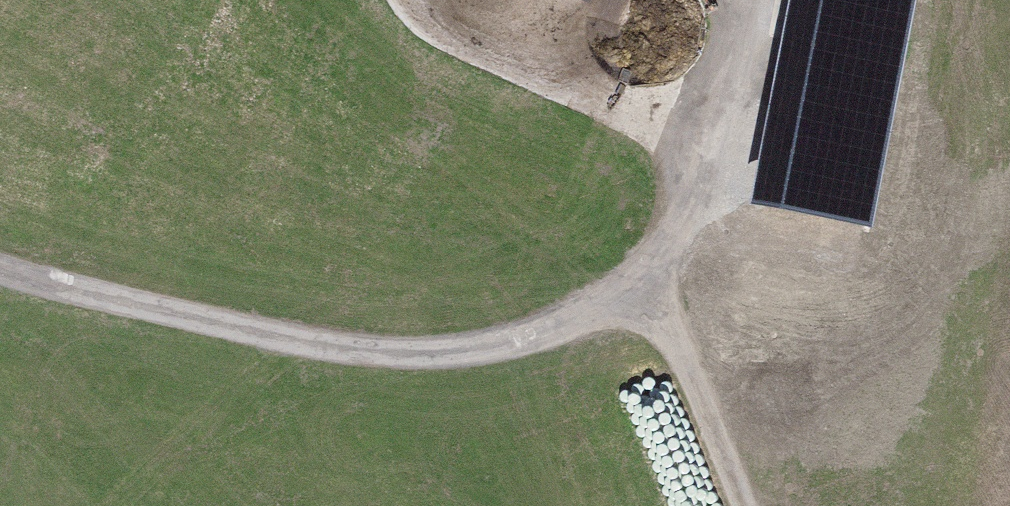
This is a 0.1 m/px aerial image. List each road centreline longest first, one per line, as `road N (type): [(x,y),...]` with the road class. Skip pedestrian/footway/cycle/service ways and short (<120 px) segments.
road 1 (track): [(777,0),(702,185),(648,280),(600,315),(482,352),(392,356),(193,326),(0,279)]
road 2 (track): [(167,505),(357,351)]
road 3 (track): [(743,505),(648,280)]

